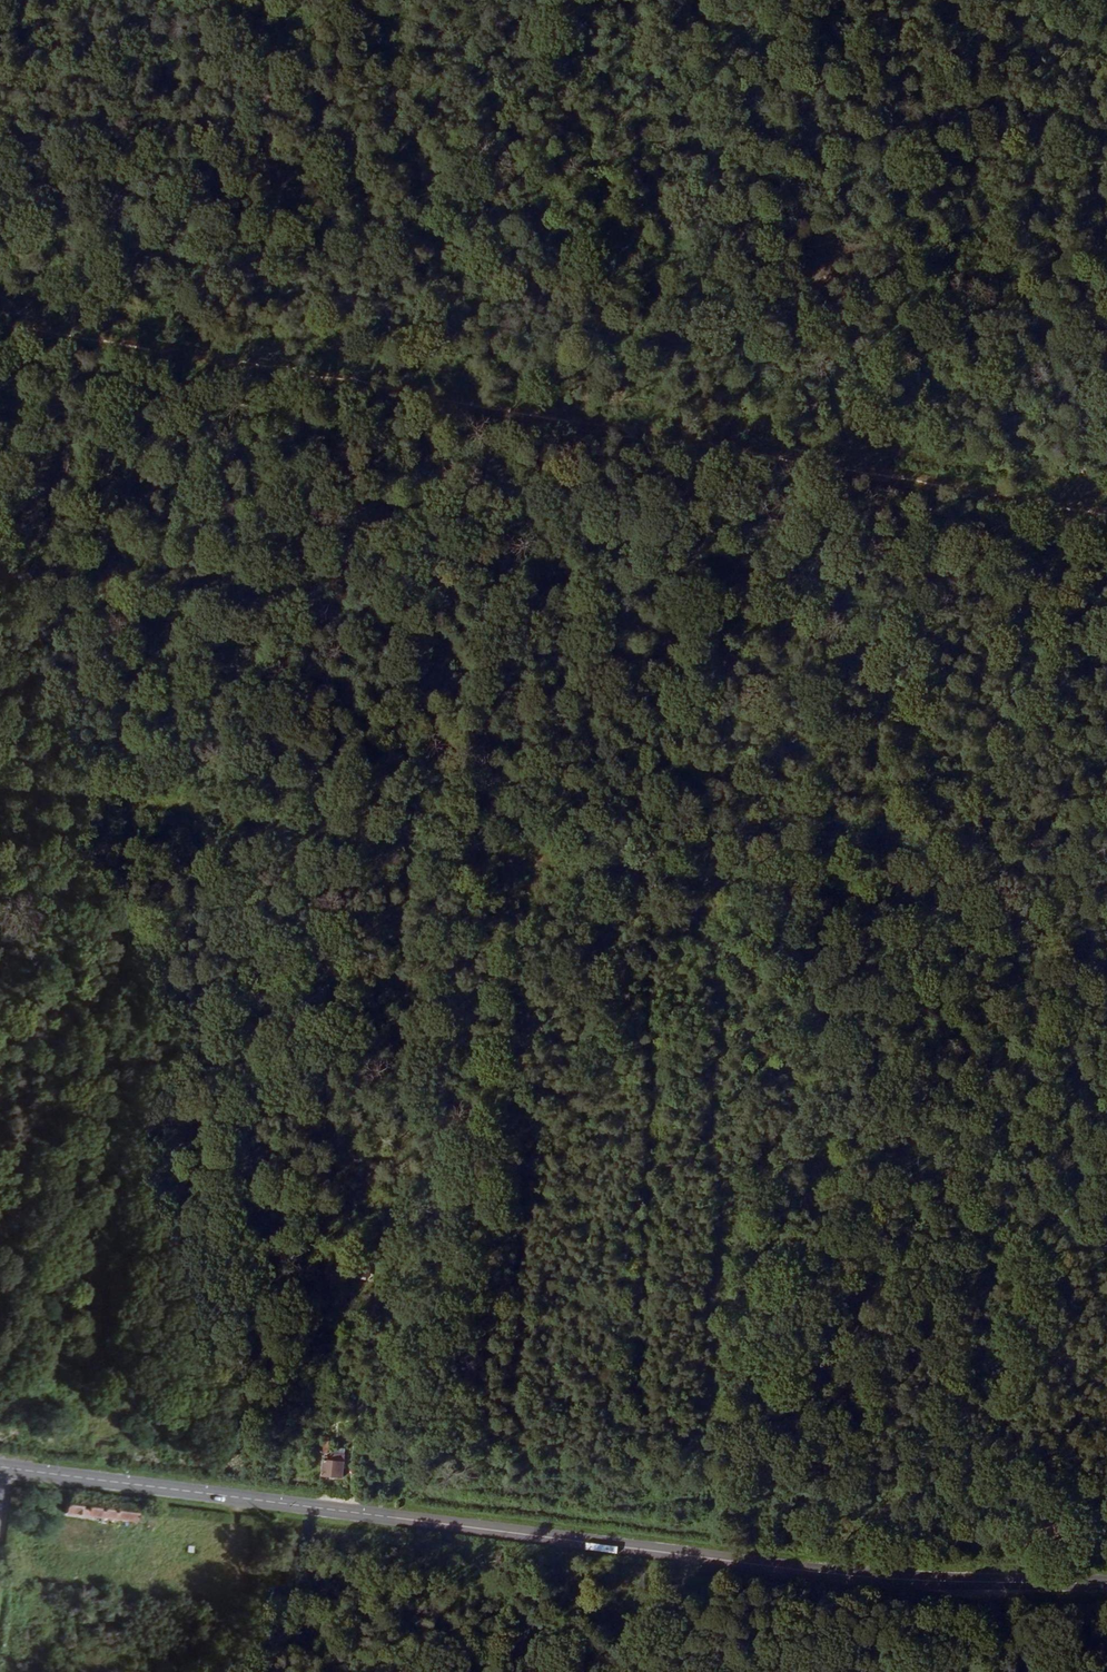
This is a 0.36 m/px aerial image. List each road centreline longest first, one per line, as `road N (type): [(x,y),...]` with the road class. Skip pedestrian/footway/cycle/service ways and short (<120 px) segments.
road 1 (track): [(0,323),(1106,519)]
road 2 (primary): [(1106,1584),(813,1571),(3,1467)]

